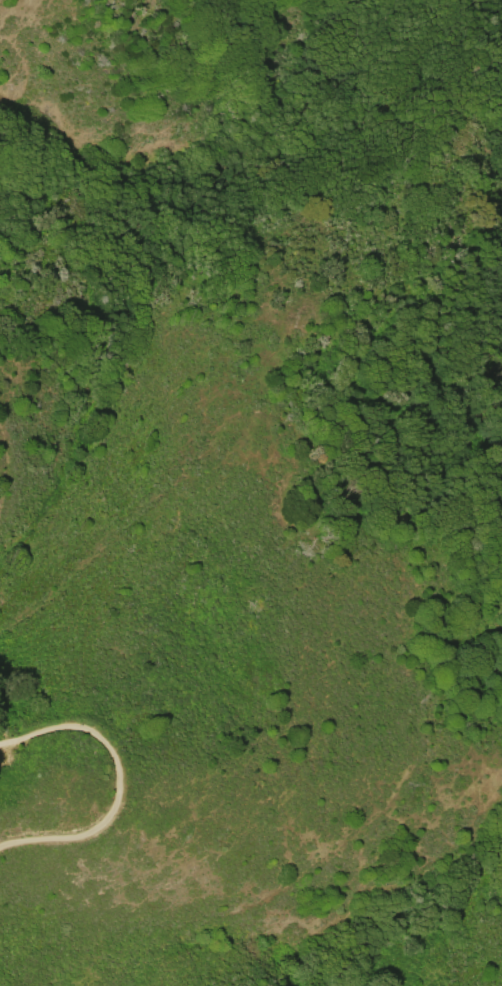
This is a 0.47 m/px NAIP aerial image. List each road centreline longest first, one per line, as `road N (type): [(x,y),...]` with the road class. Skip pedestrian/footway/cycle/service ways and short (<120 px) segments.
road 1 (track): [(0,746),(47,730),(84,729),(113,754),(118,771),(113,809),(99,828),(0,846)]

